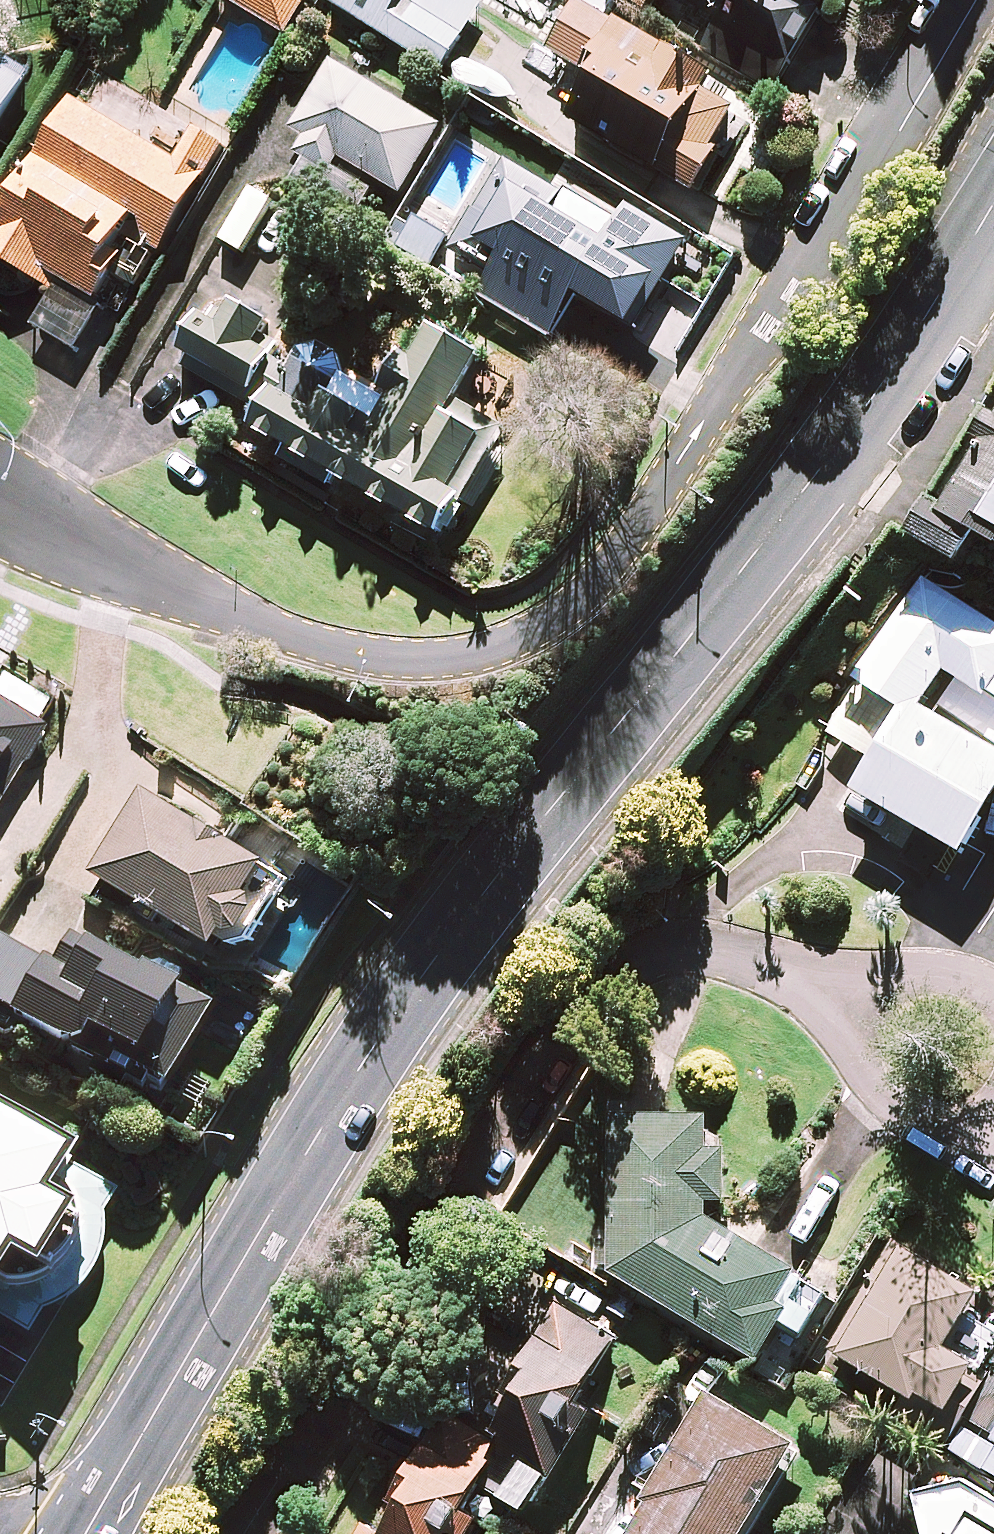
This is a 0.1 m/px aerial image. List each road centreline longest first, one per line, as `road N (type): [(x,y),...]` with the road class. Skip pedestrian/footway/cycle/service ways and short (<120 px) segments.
road 1 (secondary): [(993,199),(813,487),(485,890),(403,1004),(86,1533)]
road 2 (residential): [(0,497),(150,575),(322,644),(411,657),(529,634),(593,590),(901,130),(977,0)]
road 3 (residential): [(244,1533),(593,988),(638,962),(747,953),(802,965),(871,1005)]
road 4 (residential): [(993,1110),(954,1130),(892,1110),(866,1074),(866,1028)]
road 5 (residential): [(871,1005),(884,986),(924,967),(993,981)]

